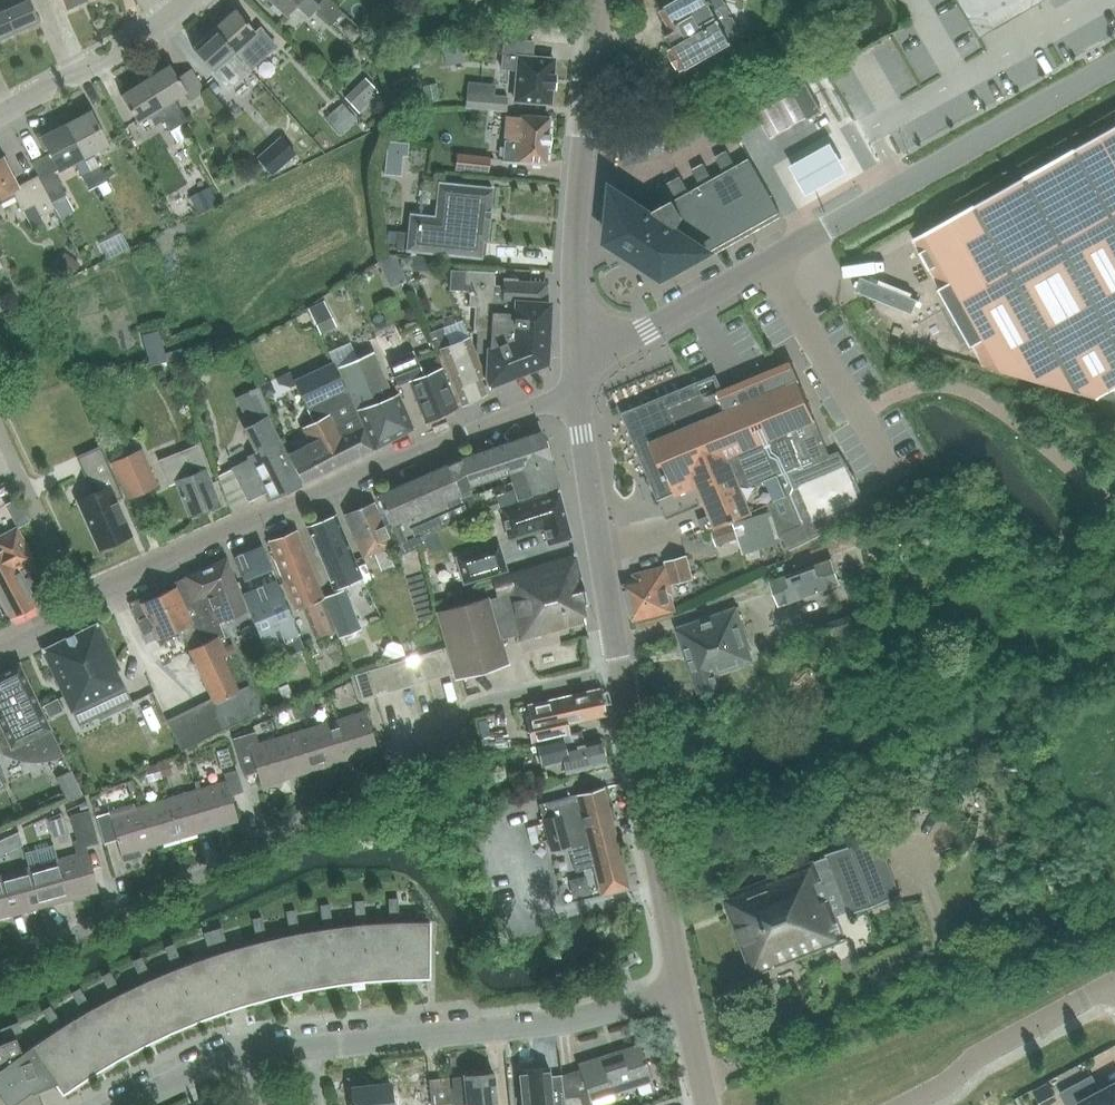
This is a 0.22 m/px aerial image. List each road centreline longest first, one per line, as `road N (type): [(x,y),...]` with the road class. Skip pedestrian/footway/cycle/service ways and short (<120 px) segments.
road 1 (residential): [(623,672),(473,708),(401,770),(0,975)]
road 2 (residential): [(580,389),(188,544),(0,650)]
road 3 (tertiary): [(579,360),(1114,65)]
road 4 (residential): [(683,991),(561,1022),(316,1043)]
road 5 (tertiary): [(579,360),(575,250),(599,0)]
road 6 (tertiary): [(683,991),(623,672)]
road 7 (tertiary): [(623,672),(580,389)]
road 8 (residential): [(1114,984),(977,1059),(916,1104)]
road 9 (residential): [(0,107),(178,0)]
road 10 (residential): [(239,1055),(125,1104)]

